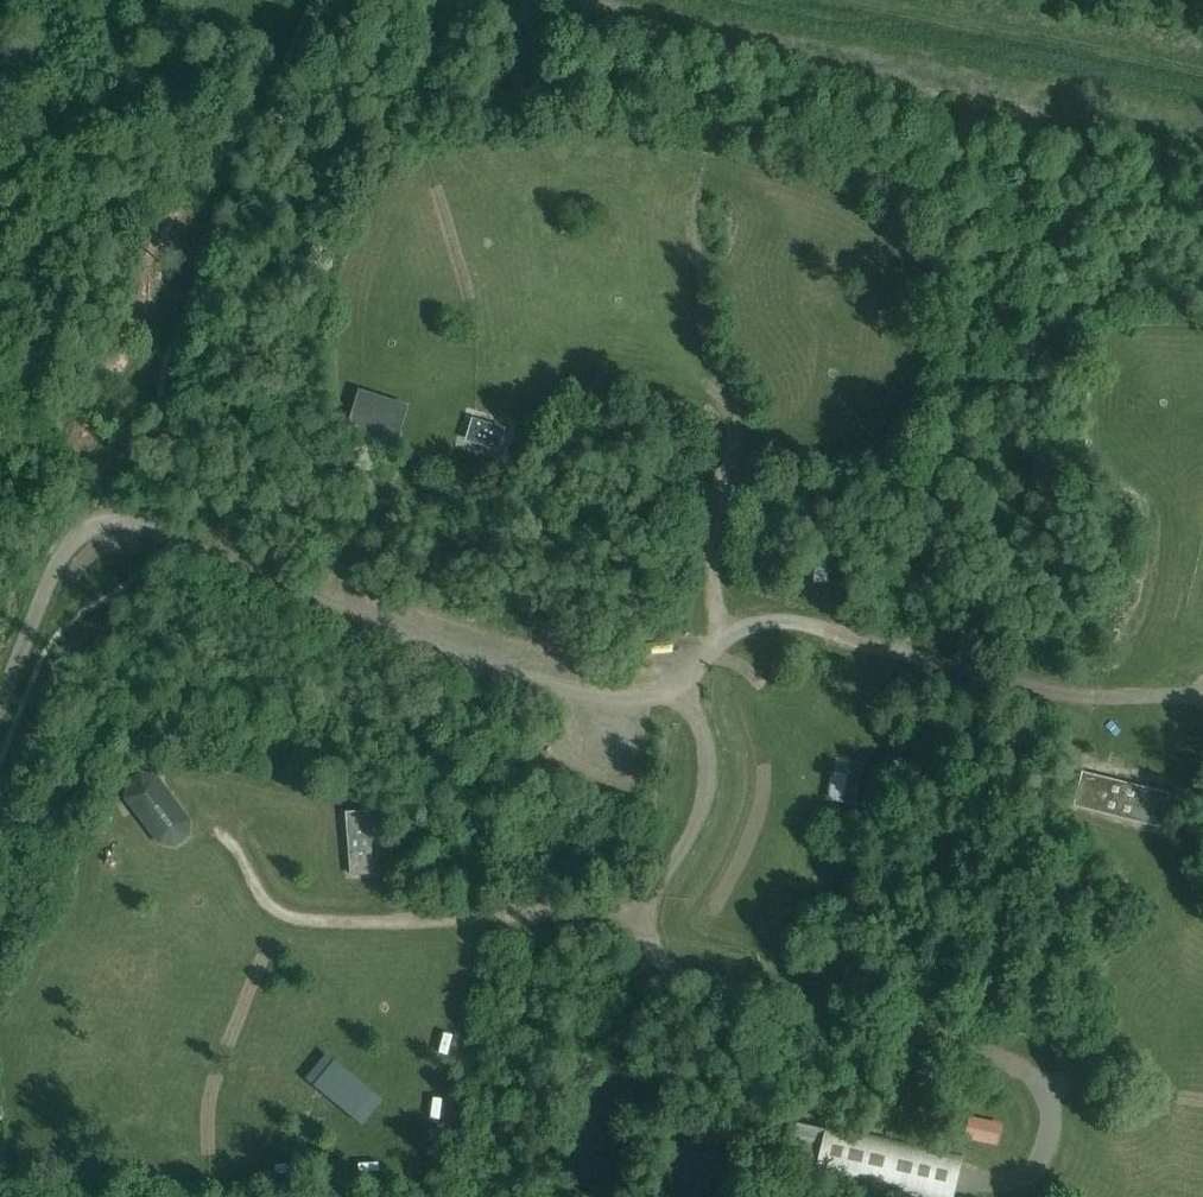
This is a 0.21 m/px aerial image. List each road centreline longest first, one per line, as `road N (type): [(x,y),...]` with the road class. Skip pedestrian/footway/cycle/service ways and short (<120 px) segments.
road 1 (track): [(831,0),(1202,71)]

